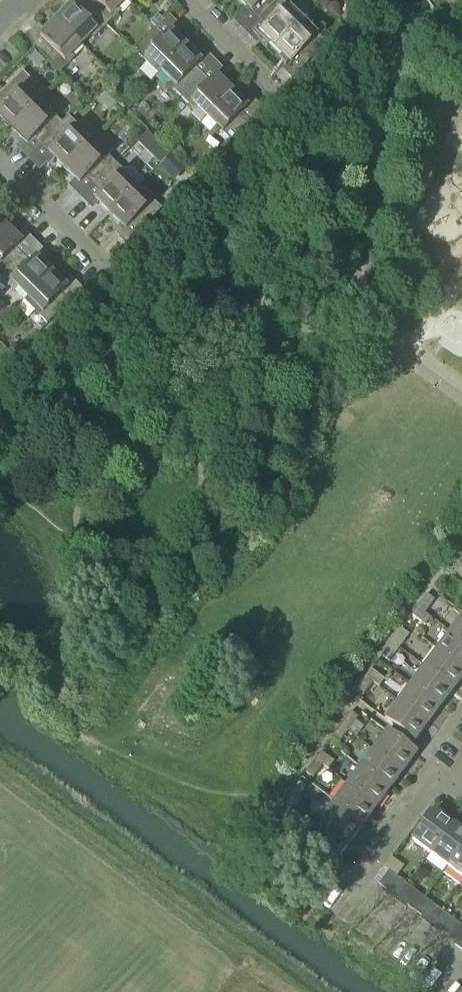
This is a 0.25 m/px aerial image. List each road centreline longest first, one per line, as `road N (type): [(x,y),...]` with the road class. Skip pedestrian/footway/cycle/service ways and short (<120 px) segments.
road 1 (residential): [(461,972),(351,890),(431,781),(448,792)]
road 2 (residential): [(100,261),(0,163)]
road 3 (residential): [(276,88),(188,0)]

